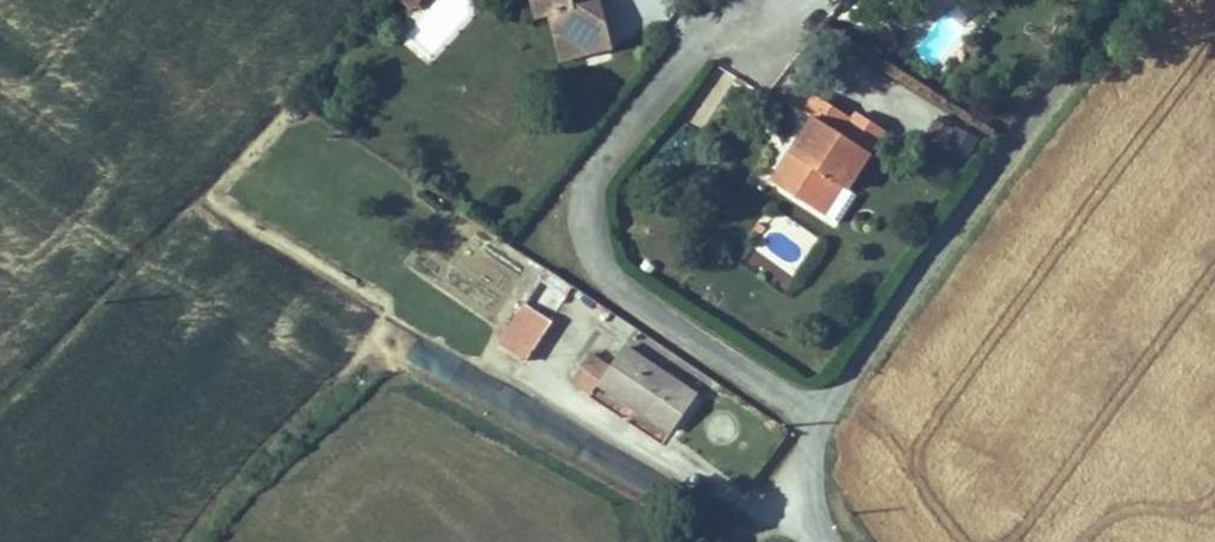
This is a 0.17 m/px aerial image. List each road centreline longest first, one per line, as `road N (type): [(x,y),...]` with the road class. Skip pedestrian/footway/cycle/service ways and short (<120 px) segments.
road 1 (residential): [(844,364),(563,180),(732,0)]
road 2 (residential): [(1122,0),(844,364)]
road 3 (residential): [(844,364),(806,472),(838,541)]

